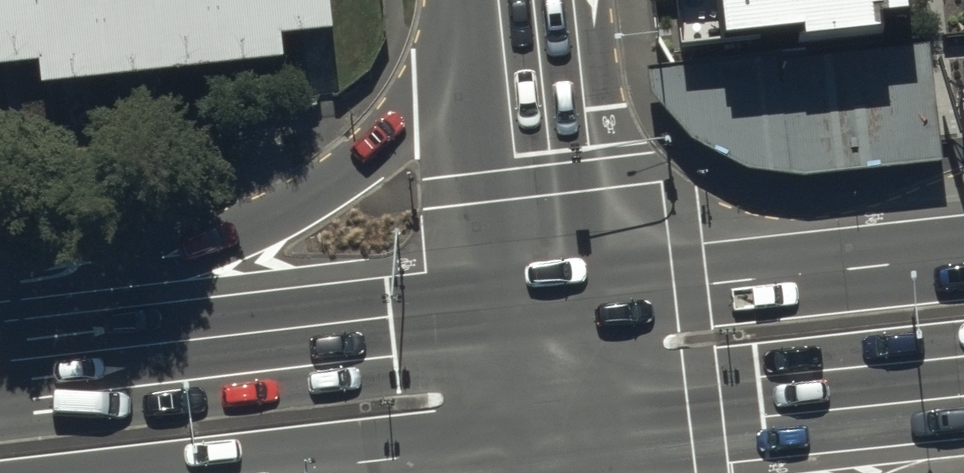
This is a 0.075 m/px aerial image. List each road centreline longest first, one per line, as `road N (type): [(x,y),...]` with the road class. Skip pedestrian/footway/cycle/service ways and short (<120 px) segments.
road 1 (primary): [(8,365),(318,192),(377,149),(416,106),(472,0)]
road 2 (primary): [(8,365),(564,302)]
road 3 (primary): [(564,302),(963,258)]
road 4 (primary): [(963,400),(577,442)]
road 5 (secondary): [(564,302),(526,0)]
road 6 (primary): [(577,442),(306,472)]
road 7 (secondary): [(577,442),(564,302)]

